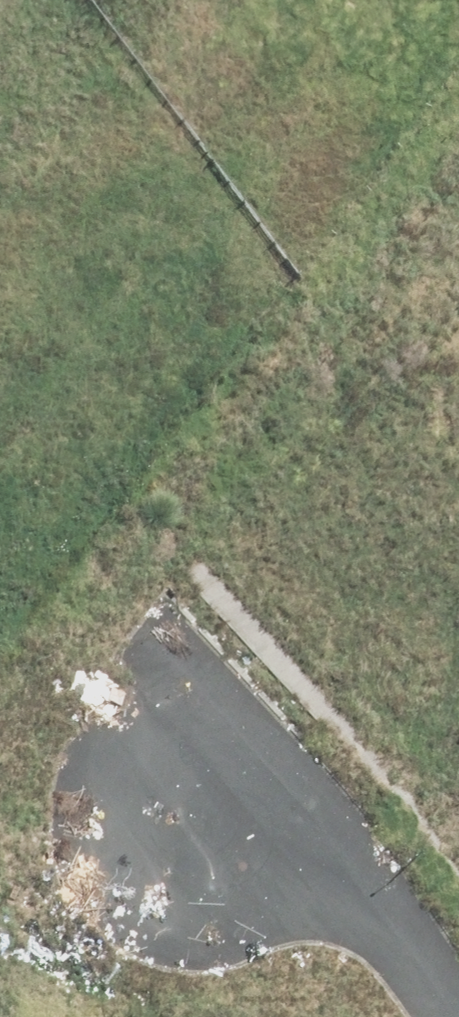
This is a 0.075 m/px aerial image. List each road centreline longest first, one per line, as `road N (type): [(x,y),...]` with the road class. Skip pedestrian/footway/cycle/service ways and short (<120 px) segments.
road 1 (unknown): [(337,883),(0,413)]
road 2 (residential): [(158,796),(269,840),(337,883),(431,1016)]
road 3 (unknown): [(90,0),(0,139)]

